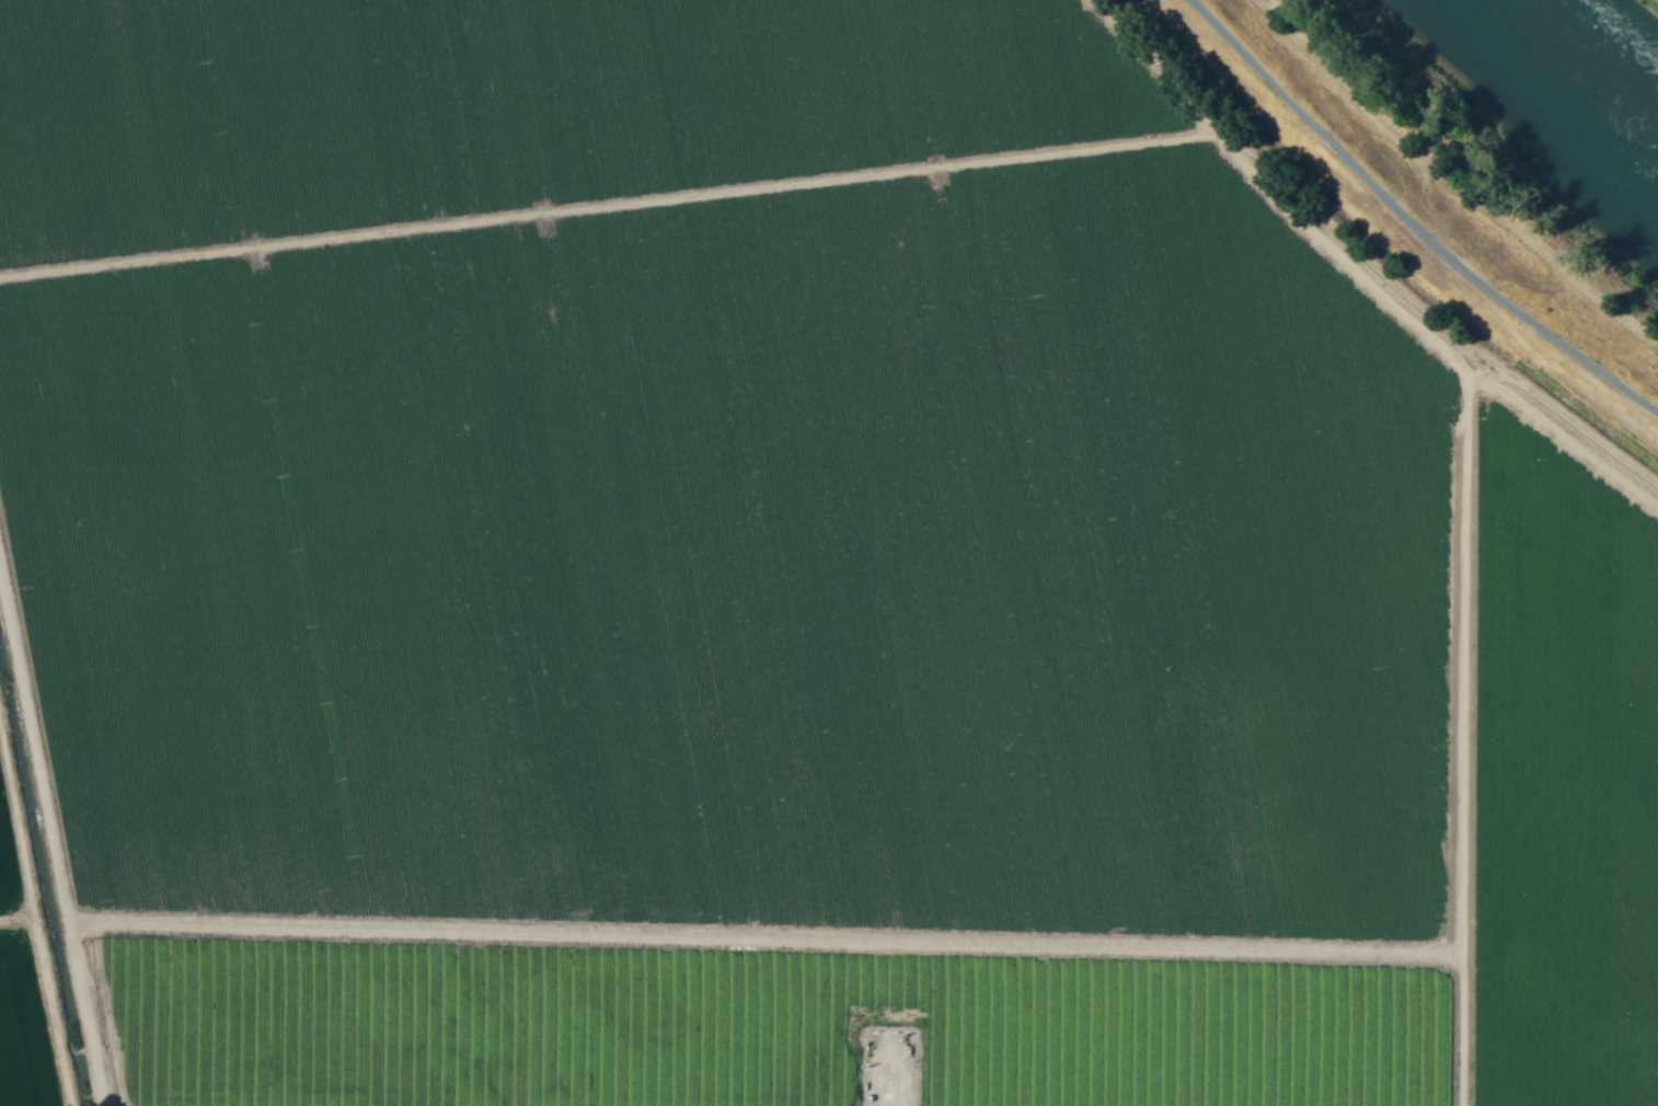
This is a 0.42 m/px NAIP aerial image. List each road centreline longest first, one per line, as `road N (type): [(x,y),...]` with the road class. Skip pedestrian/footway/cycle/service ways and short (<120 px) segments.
road 1 (track): [(1657,411),(1424,229),(1202,0)]

